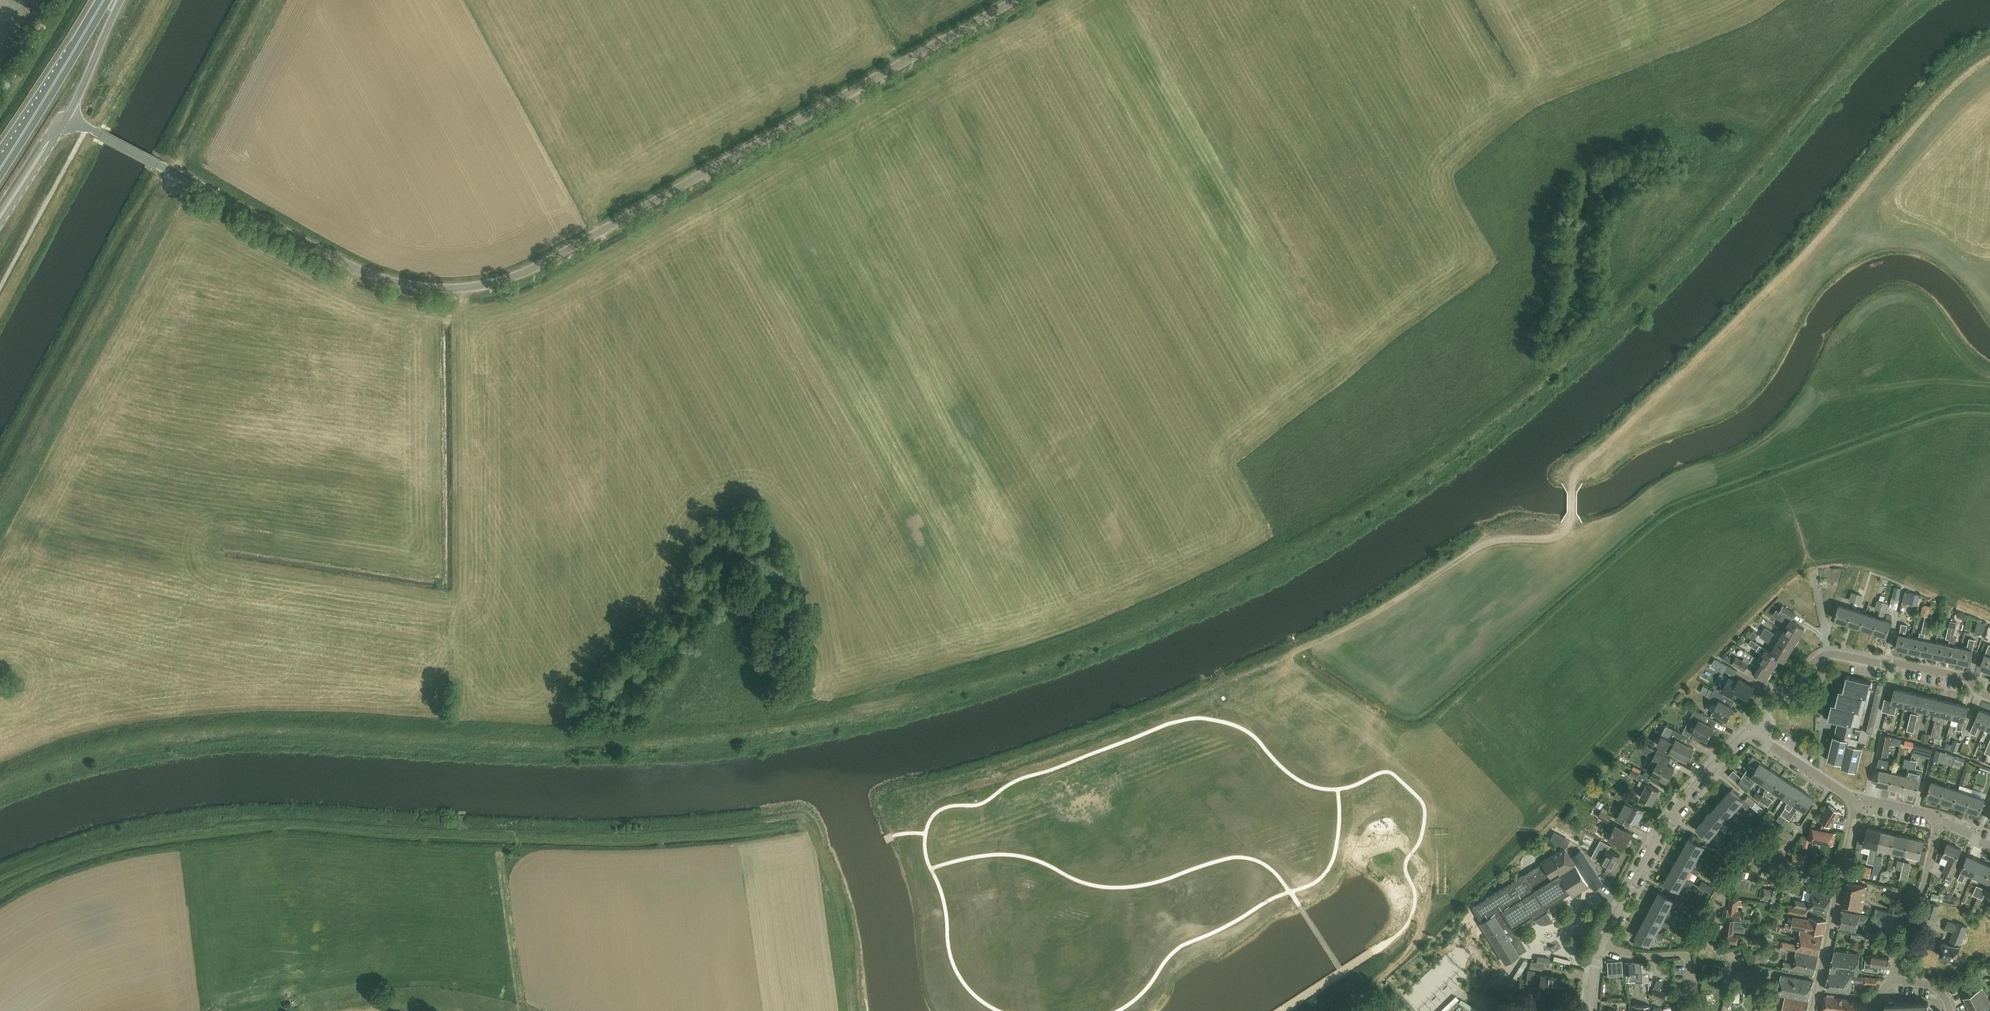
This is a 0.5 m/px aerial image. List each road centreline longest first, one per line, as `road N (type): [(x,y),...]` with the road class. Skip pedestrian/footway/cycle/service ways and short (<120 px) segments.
road 1 (unclassified): [(158,165),(383,280),(462,292),(508,284),(1021,0)]
road 2 (residential): [(1589,1010),(1602,944),(1662,828),(1749,730)]
road 3 (residential): [(1749,730),(1829,654),(1970,679),(1989,697)]
road 4 (residential): [(1814,1010),(1858,797)]
road 5 (trunk): [(0,165),(104,0)]
road 6 (residential): [(1892,978),(1939,821)]
road 7 (trunk): [(68,118),(120,0)]
road 8 (residential): [(1858,797),(1749,730)]
road 9 (secondary): [(0,224),(68,118)]

